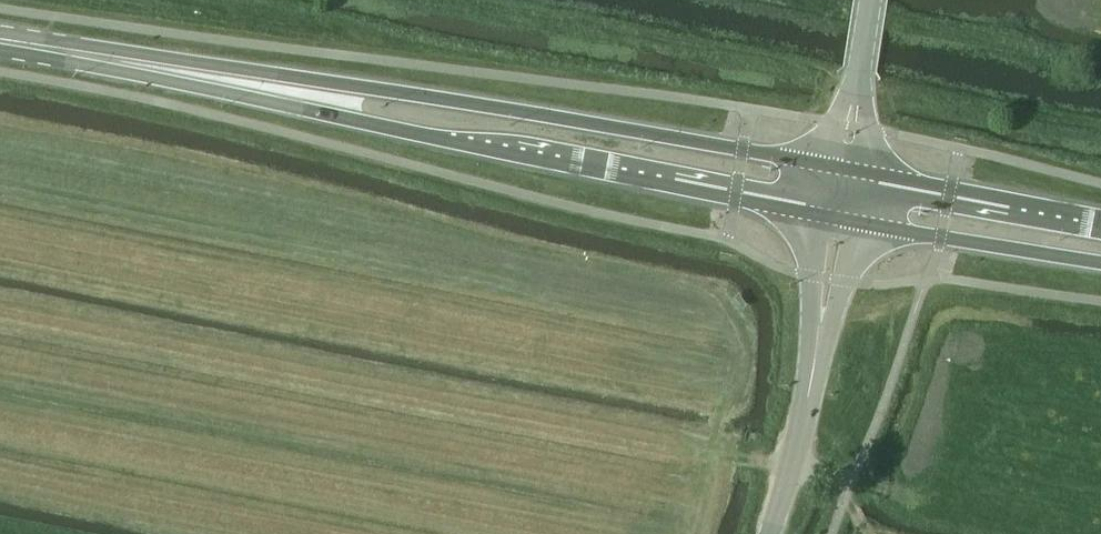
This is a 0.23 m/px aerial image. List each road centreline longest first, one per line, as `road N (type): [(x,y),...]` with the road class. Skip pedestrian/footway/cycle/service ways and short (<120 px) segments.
road 1 (primary): [(826,164),(365,88),(245,85)]
road 2 (primary): [(245,85),(363,122),(817,213)]
road 3 (primary): [(245,85),(0,41)]
road 4 (primary): [(857,221),(1100,263)]
road 5 (primary): [(1100,216),(865,171)]
road 6 (tertiary): [(788,465),(821,322)]

